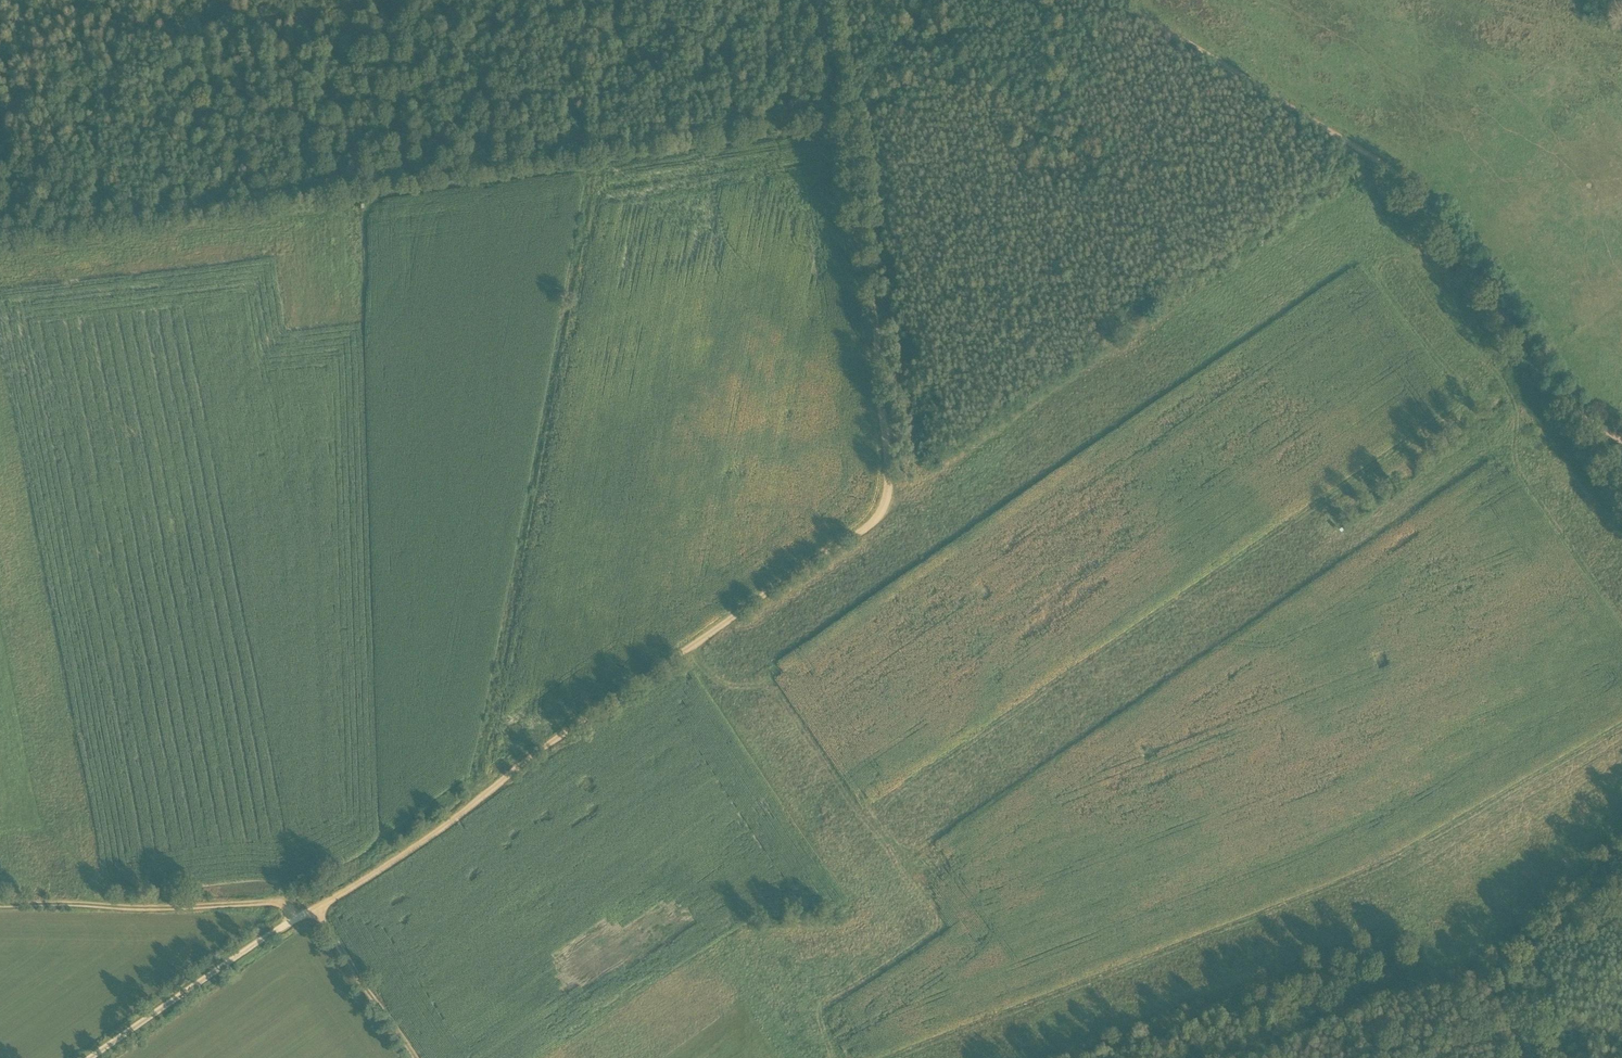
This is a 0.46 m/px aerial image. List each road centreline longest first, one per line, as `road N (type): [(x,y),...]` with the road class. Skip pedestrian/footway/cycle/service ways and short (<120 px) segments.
road 1 (track): [(313,909),(385,867),(880,519),(891,503),(832,0)]
road 2 (track): [(1111,0),(1395,175),(1422,201),(1553,390),(1621,445)]
road 3 (track): [(1090,1057),(1403,935)]
road 4 (track): [(0,905),(274,904),(297,918),(313,909)]
road 5 (track): [(1534,1057),(1517,961),(1493,953),(1394,989),(1377,945)]
road 6 (unclassified): [(90,1057),(297,918)]
road 7 (track): [(313,909),(414,1057)]

